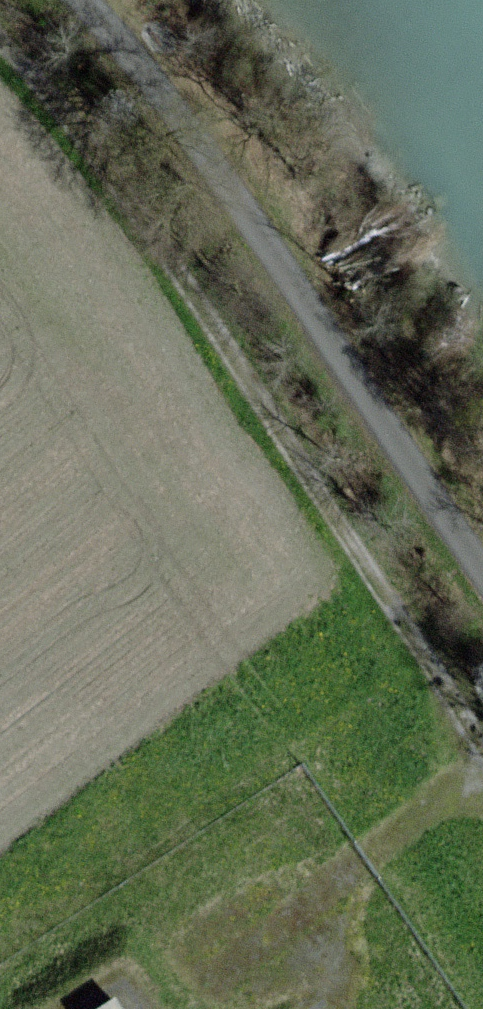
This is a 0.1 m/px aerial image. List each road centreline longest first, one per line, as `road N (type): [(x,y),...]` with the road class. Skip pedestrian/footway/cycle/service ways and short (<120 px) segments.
road 1 (track): [(0,41),(72,122),(183,275),(440,681),(455,733),(453,780),(409,836),(230,967)]
road 2 (track): [(82,0),(199,143),(482,572)]
road 3 (track): [(482,746),(432,668),(364,675),(166,855),(0,982)]

